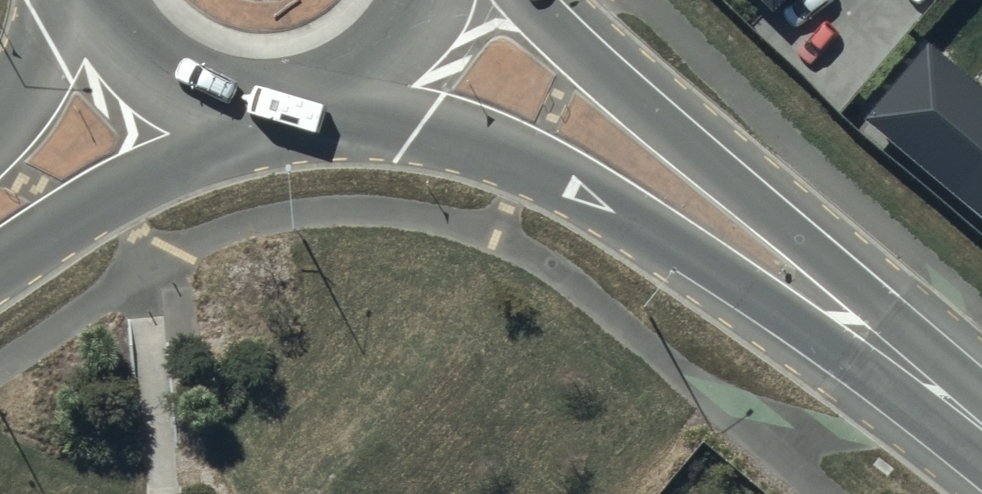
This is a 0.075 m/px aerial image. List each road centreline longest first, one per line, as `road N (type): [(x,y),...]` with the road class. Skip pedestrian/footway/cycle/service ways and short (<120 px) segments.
road 1 (secondary): [(890,349),(783,315),(532,157),(343,87)]
road 2 (secondary): [(527,0),(807,251),(890,349)]
road 3 (tertiary): [(302,99),(175,157),(0,268)]
road 4 (secondary): [(302,99),(260,102),(211,91),(168,67),(133,32),(117,0)]
road 5 (tertiary): [(0,104),(71,0)]
road 6 (secondary): [(426,0),(386,58),(343,87)]
road 7 (secondary): [(981,427),(890,349)]

